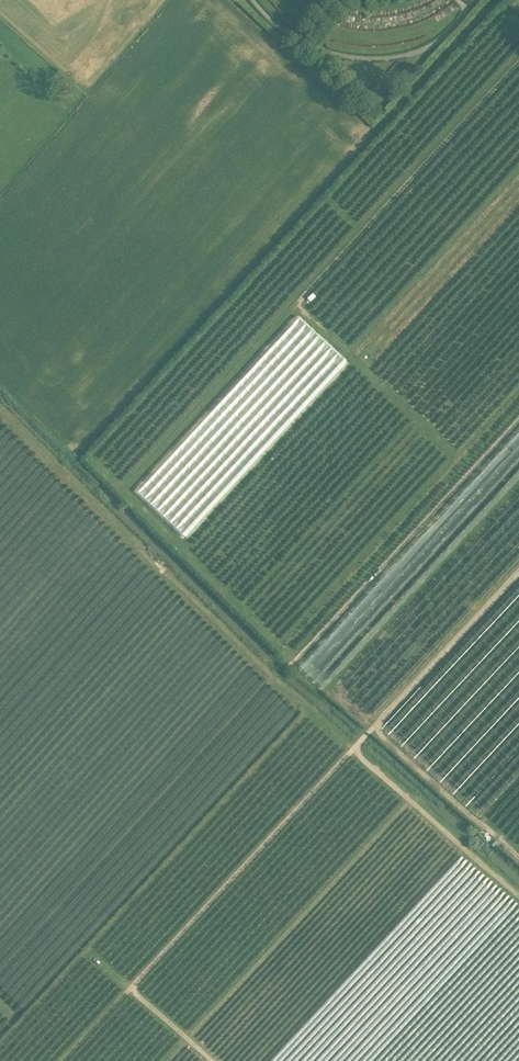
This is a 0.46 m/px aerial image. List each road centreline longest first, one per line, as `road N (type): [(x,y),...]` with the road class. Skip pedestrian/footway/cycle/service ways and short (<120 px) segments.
road 1 (track): [(0,978),(518,420)]
road 2 (track): [(66,1060),(518,572)]
road 3 (track): [(518,63),(298,302)]
road 4 (track): [(354,749),(518,897)]
road 5 (track): [(518,856),(373,728)]

